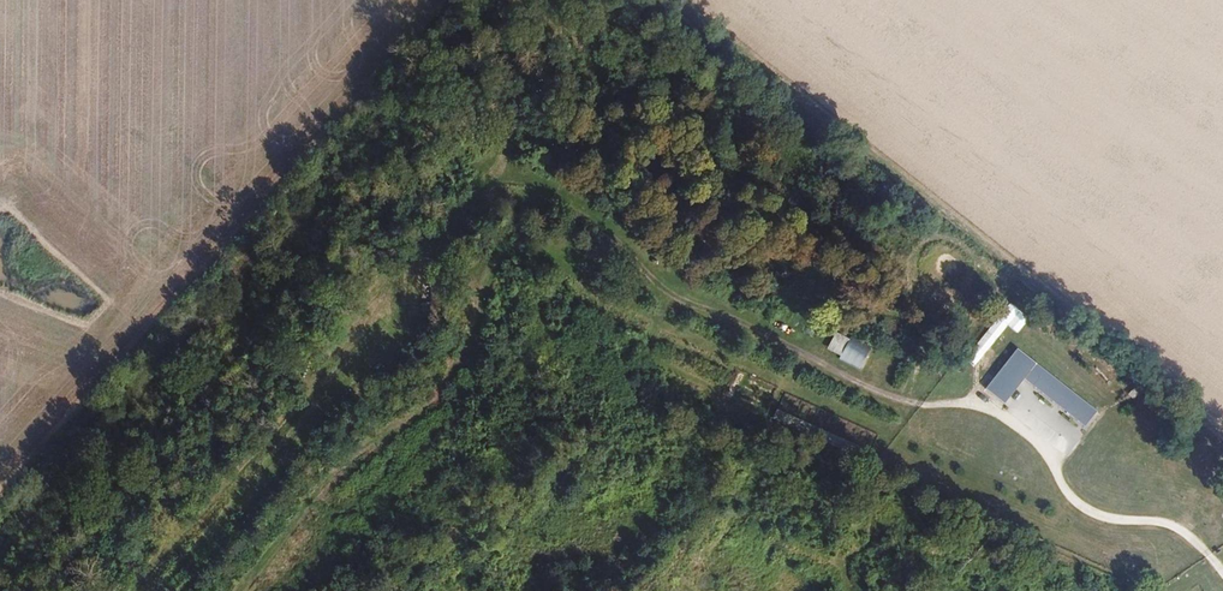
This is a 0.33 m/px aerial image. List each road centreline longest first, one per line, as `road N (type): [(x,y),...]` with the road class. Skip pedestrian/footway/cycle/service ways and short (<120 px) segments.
road 1 (track): [(1222,573),(1211,553),(1169,522),(1107,516),(1067,493),(1047,448),(974,401),(922,402),(868,387),(761,325)]
road 2 (track): [(233,590),(345,466),(418,415),(488,300)]

